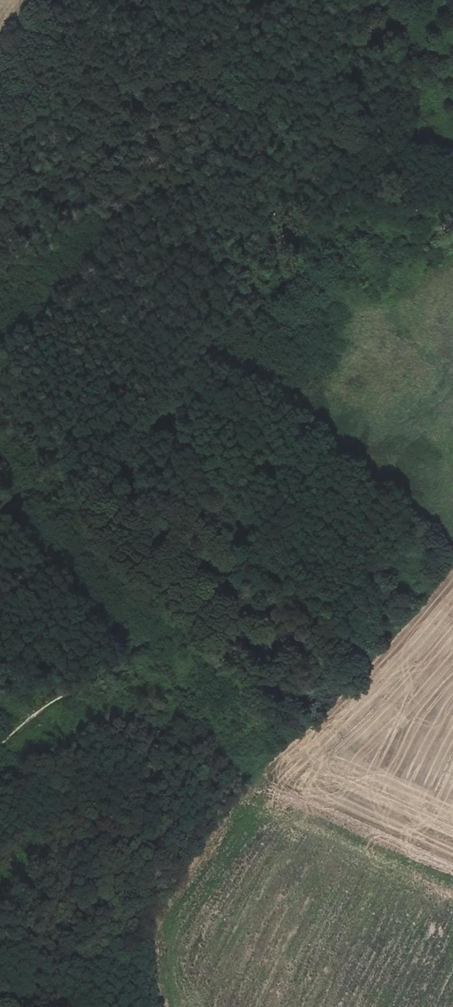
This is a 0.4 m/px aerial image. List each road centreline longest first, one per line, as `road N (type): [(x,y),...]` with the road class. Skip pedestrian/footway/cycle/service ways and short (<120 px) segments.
road 1 (track): [(0,746),(47,697),(221,601)]

